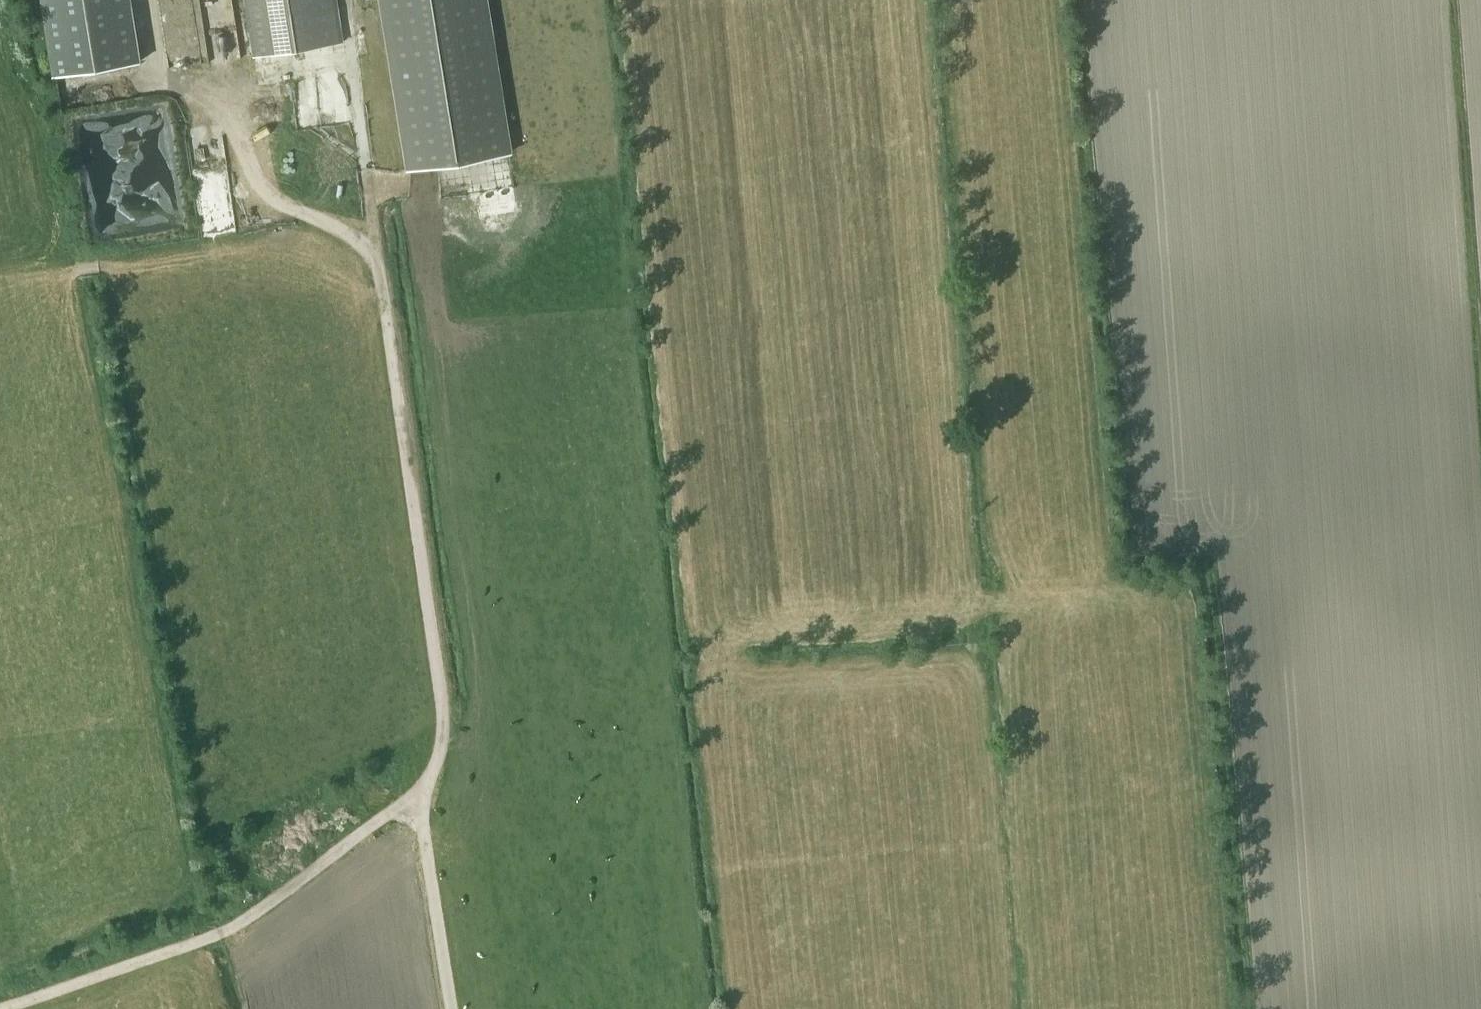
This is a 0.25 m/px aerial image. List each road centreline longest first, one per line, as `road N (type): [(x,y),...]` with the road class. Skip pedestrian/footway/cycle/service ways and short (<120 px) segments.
road 1 (track): [(452,1008),(421,814),(440,754),(444,708),(356,110)]
road 2 (track): [(422,797),(237,924),(0,1007)]

